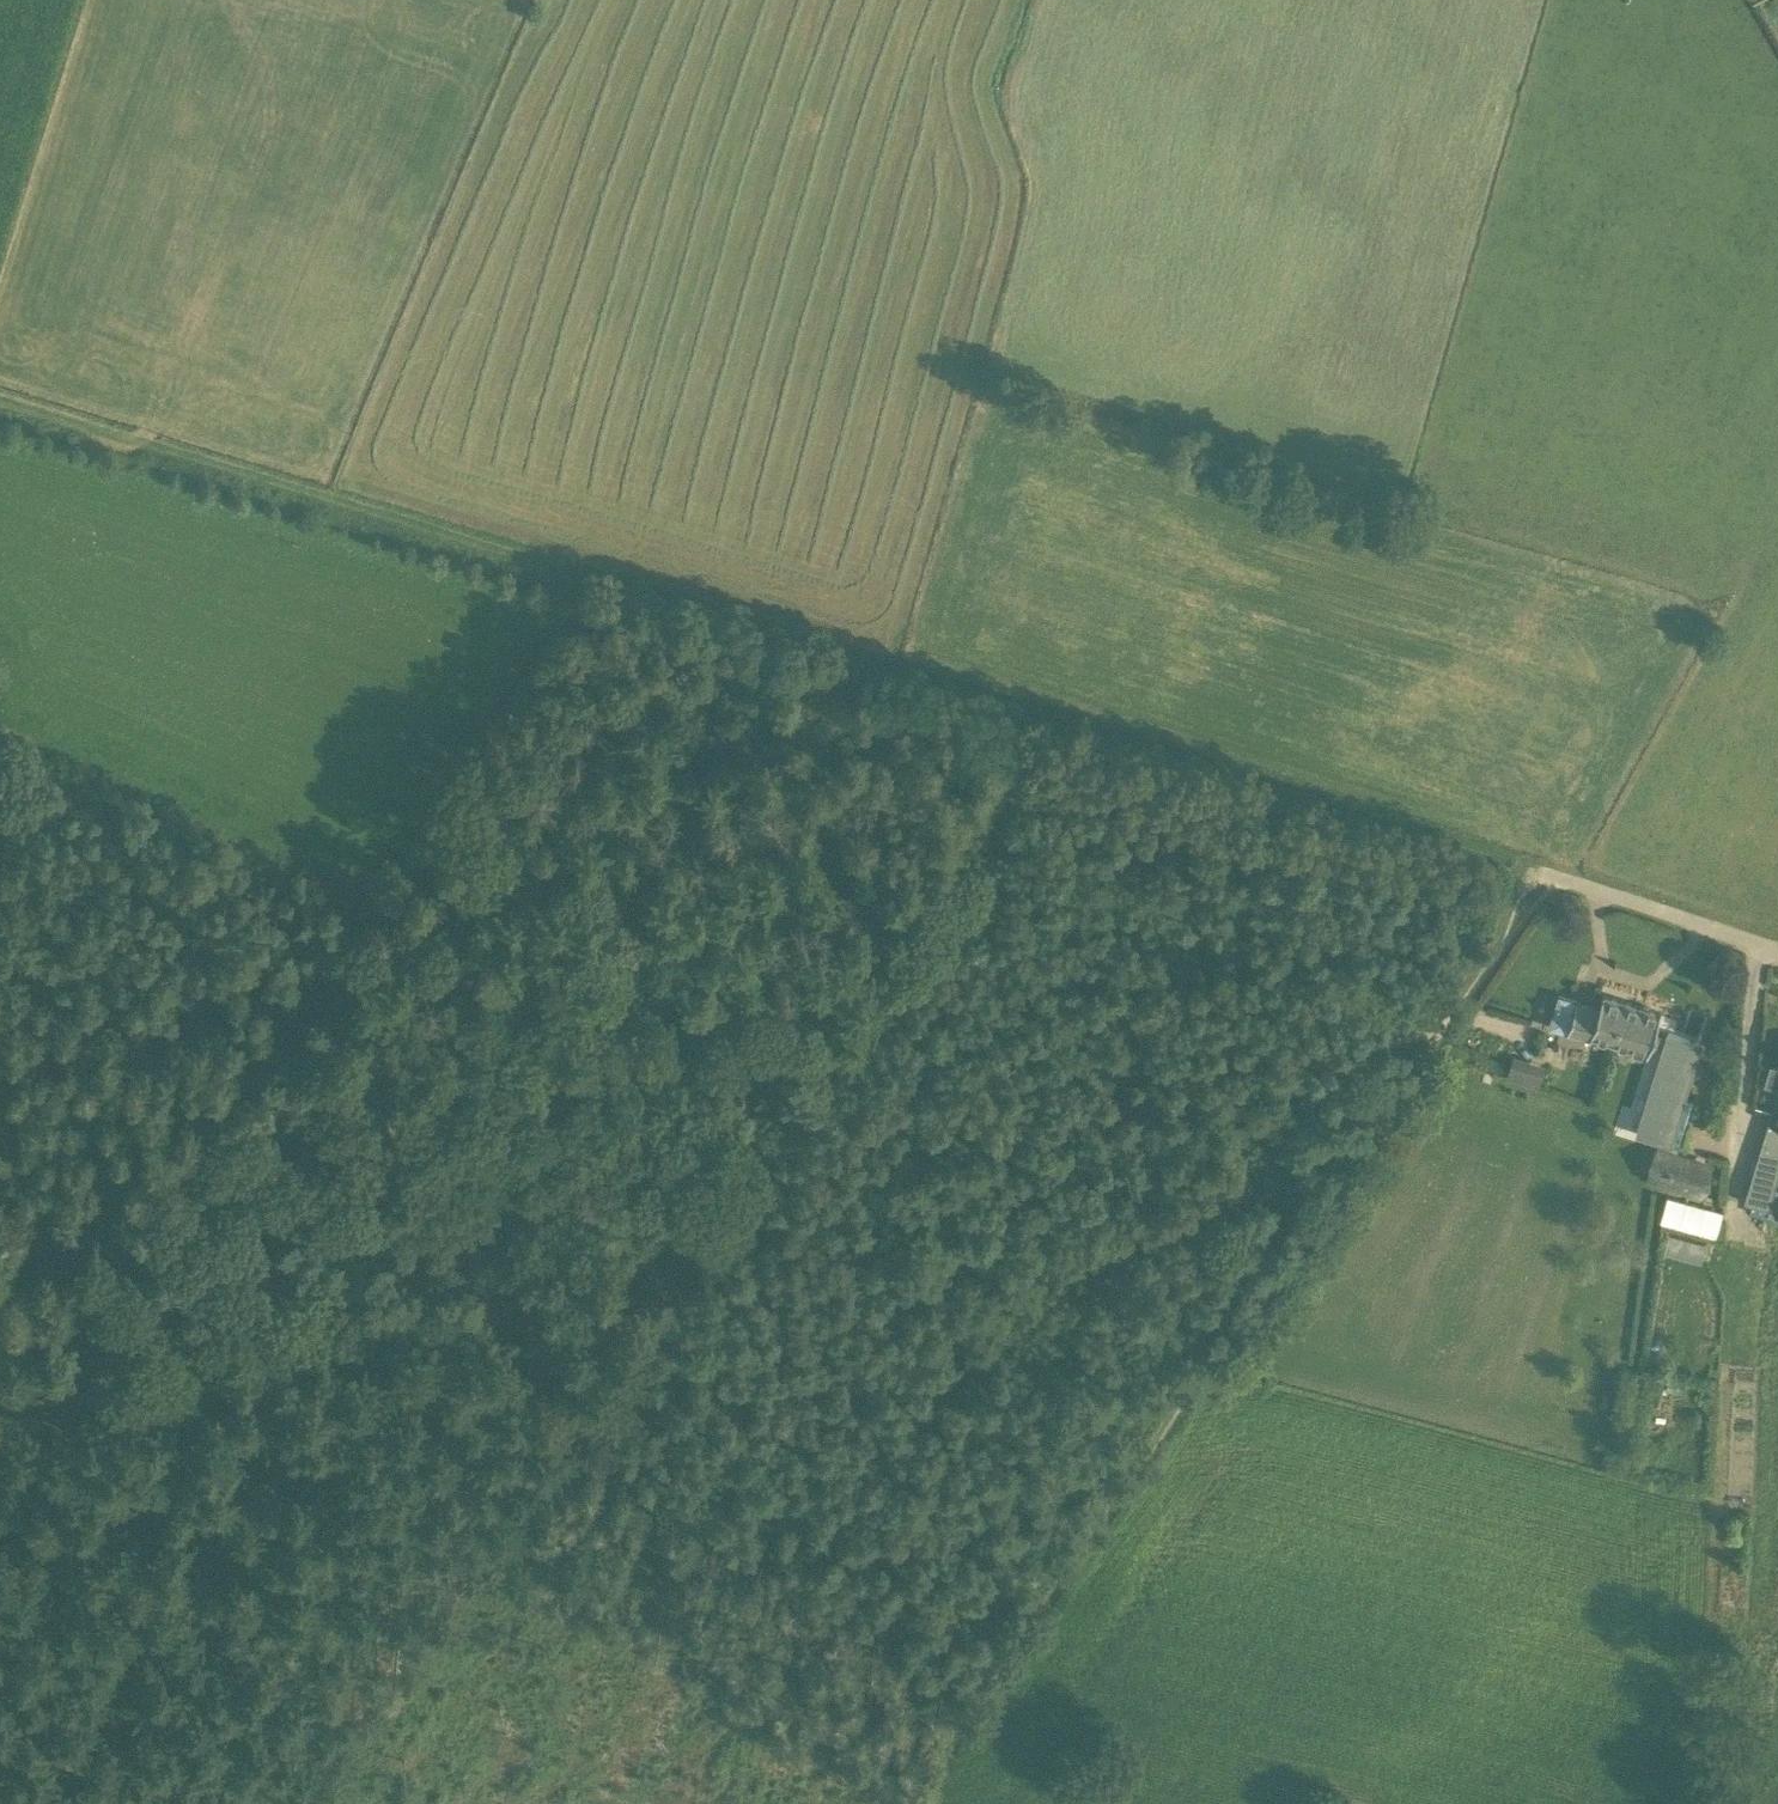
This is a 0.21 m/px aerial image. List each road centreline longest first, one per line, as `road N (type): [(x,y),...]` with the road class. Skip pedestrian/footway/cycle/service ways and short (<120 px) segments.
road 1 (track): [(1445,1024),(1547,872),(0,399)]
road 2 (unclassified): [(1547,872),(1777,948)]

